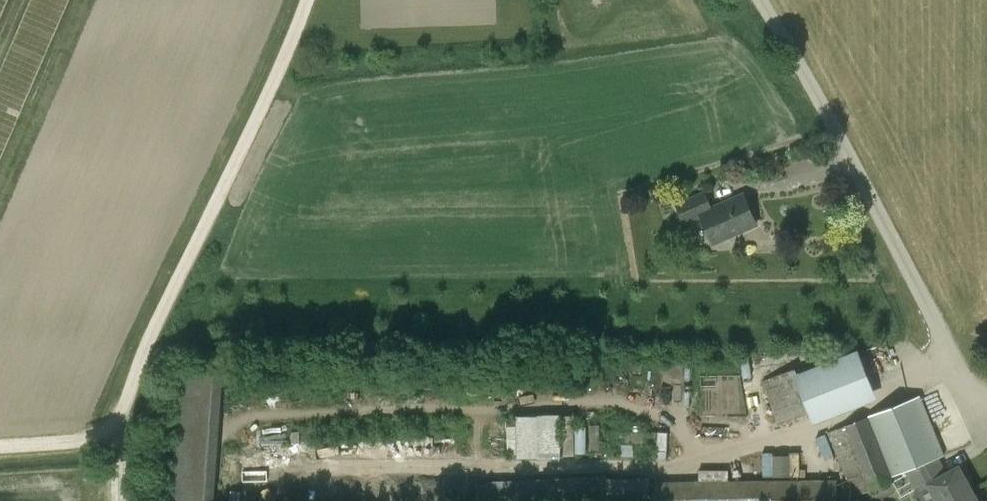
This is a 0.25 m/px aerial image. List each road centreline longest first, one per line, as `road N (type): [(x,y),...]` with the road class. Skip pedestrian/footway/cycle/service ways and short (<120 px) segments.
road 1 (track): [(304,0),(117,421),(84,438),(0,446)]
road 2 (unclassified): [(986,397),(953,365),(844,145),(758,0)]

